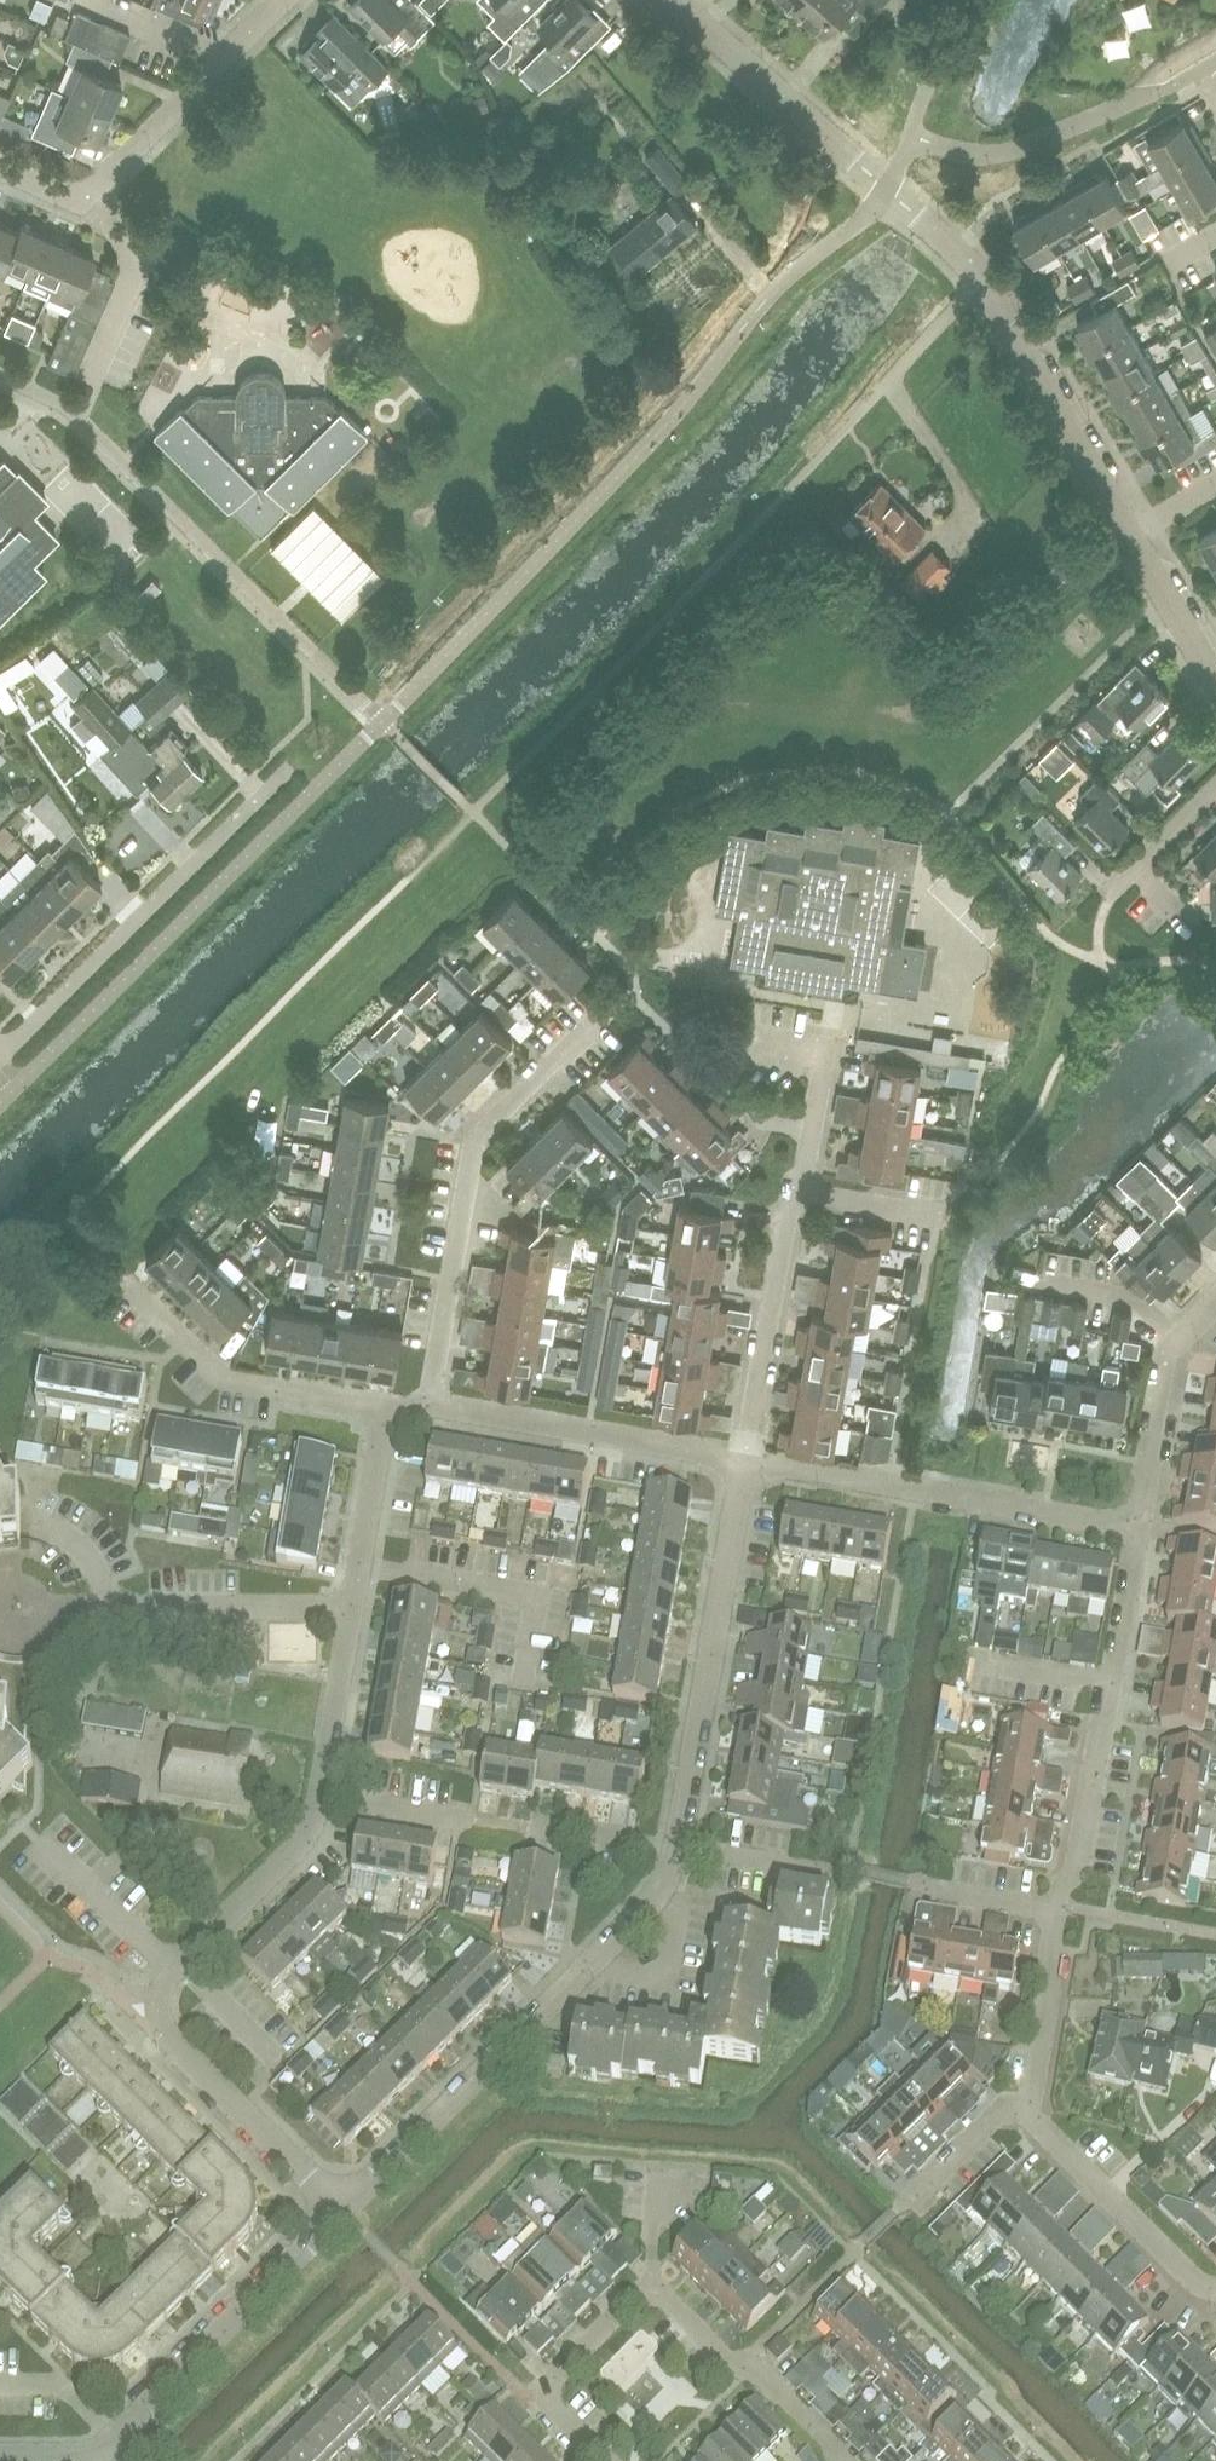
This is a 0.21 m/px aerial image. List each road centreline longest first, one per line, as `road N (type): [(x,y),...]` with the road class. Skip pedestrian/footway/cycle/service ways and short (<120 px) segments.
road 1 (residential): [(1128,531),(981,278),(680,0)]
road 2 (residential): [(340,2210),(174,2045),(159,2011),(179,1960),(311,1823),(317,1791)]
road 3 (residential): [(429,1404),(475,1142),(593,1022)]
road 4 (residential): [(1139,1525),(741,1461)]
road 5 (residential): [(0,1054),(283,772)]
road 6 (residential): [(673,1845),(741,1461)]
road 7 (residential): [(1058,1905),(1076,1868),(1139,1525)]
road 8 (residential): [(340,2210),(600,1951)]
road 9 (residential): [(92,2451),(340,2210)]
road 10 (residential): [(741,1461),(429,1404)]
road 11 (residential): [(387,1407),(213,1371),(127,1284)]
road 12 (residential): [(741,1461),(793,1199),(801,1193)]
road 13 (residential): [(522,1682),(536,1589),(362,1568)]
road 14 (residential): [(1215,2287),(1191,2281),(1039,2128),(1032,2102)]
road 15 (residential): [(281,0),(101,180)]
road 16 (residential): [(605,2460),(541,2392),(637,2291),(649,2290)]
road 17 (residential): [(317,1791),(362,1568)]
road 18 (residential): [(801,1193),(826,1052),(759,1041)]
road 19 (residential): [(93,375),(135,278),(101,180)]
road 20 (residential): [(1032,2102),(1058,1905)]
road 21 (residential): [(1139,1525),(1166,1351),(1177,1340)]
road 22 (residential): [(894,2211),(996,2112),(1032,2102)]
road 23 (residential): [(1177,1340),(1141,1303),(1017,1283)]
road 24 (residential): [(1215,684),(1128,531)]
road 25 (residential): [(362,1568),(387,1407)]
road 26 (residential): [(476,1817),(317,1791)]
road 27 (residential): [(742,2367),(852,2254)]
road 28 (residential): [(600,1951),(612,1966),(664,1969),(676,1913),(654,1894)]
road 29 (residential): [(673,1845),(527,1826)]
road 30 (residential): [(801,1193),(942,1215)]
road 31 (residential): [(742,2367),(835,2442),(838,2460)]
road 32 (residential): [(1058,1905),(926,1883)]
road 33 (residential): [(649,2290),(657,2162)]
road 34 (residential): [(649,2290),(742,2367)]

